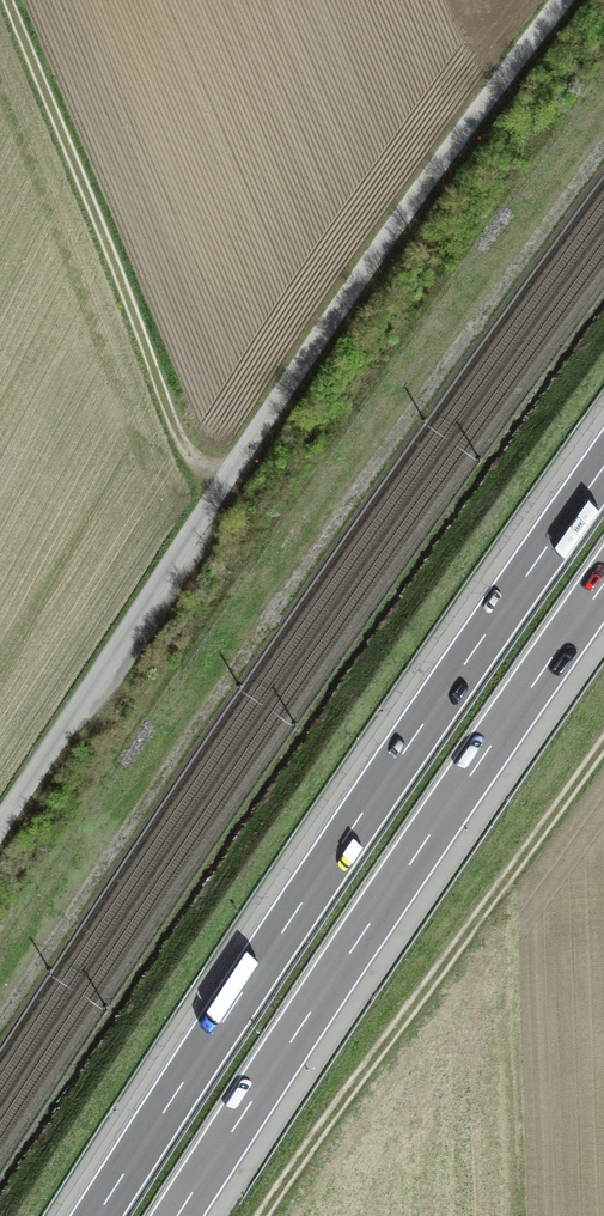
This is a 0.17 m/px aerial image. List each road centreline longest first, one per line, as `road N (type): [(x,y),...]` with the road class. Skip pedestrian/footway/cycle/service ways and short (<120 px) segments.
road 1 (unclassified): [(0,824),(357,283),(564,0)]
road 2 (motorway): [(603,467),(97,1215)]
road 3 (motorway): [(177,1215),(603,584)]
road 4 (track): [(264,1215),(603,745)]
road 5 (track): [(11,0),(175,428),(203,466),(225,480)]

